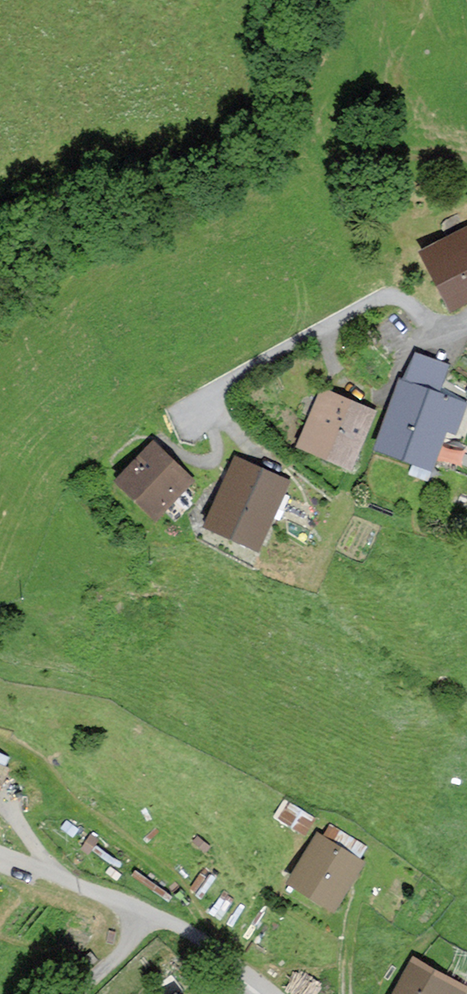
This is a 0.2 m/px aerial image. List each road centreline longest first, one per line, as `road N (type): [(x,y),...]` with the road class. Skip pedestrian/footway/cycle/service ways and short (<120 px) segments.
road 1 (residential): [(466,320),(436,325),(393,300),(373,300),(249,366),(220,388),(213,406),(246,447)]
road 2 (unclassified): [(267,993),(153,914),(0,853)]

